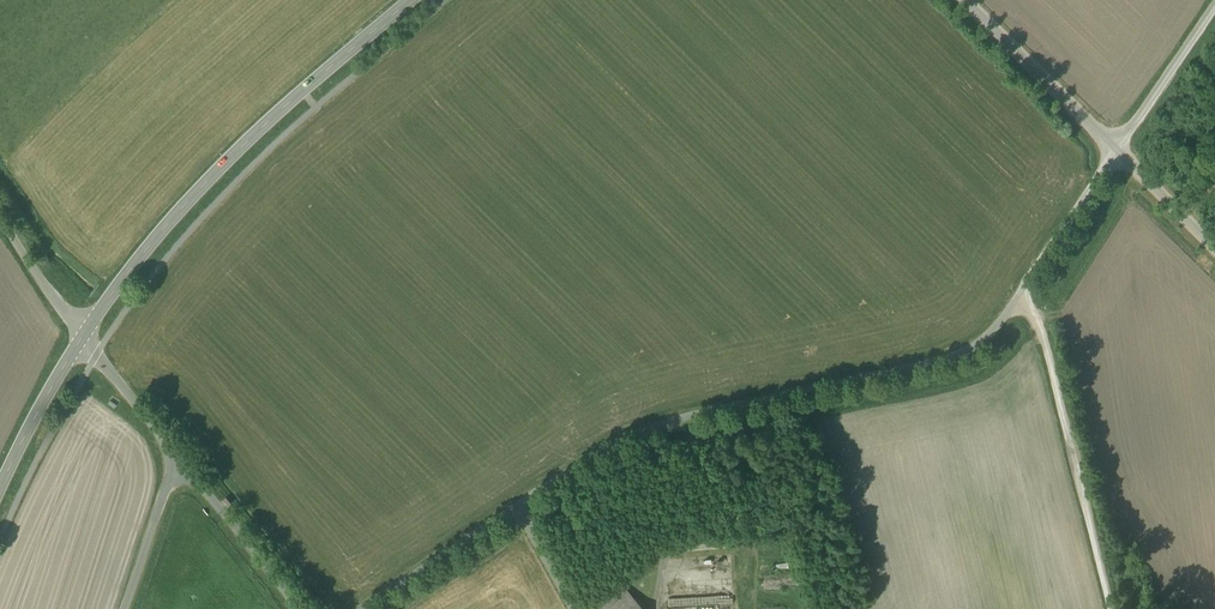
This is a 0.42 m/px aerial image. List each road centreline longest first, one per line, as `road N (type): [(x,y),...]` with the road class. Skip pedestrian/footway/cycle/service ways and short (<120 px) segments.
road 1 (unclassified): [(359,608),(598,452),(661,424),(951,358),(980,342),(1017,298)]
road 2 (tertiary): [(411,0),(190,198),(80,338)]
road 3 (unclassified): [(1115,608),(1042,329),(1017,298)]
road 4 (unclassified): [(1116,149),(965,0)]
road 5 (unclassified): [(178,462),(295,608)]
road 6 (unclassified): [(1116,149),(1017,298)]
road 7 (unclassified): [(1214,4),(1116,149)]
road 8 (tertiary): [(80,338),(0,485)]
road 9 (unclassified): [(80,338),(178,462)]
road 10 (unclassified): [(178,462),(126,608)]
road 11 (unclassified): [(0,219),(80,338)]
road 12 (unclassified): [(1214,248),(1116,149)]

